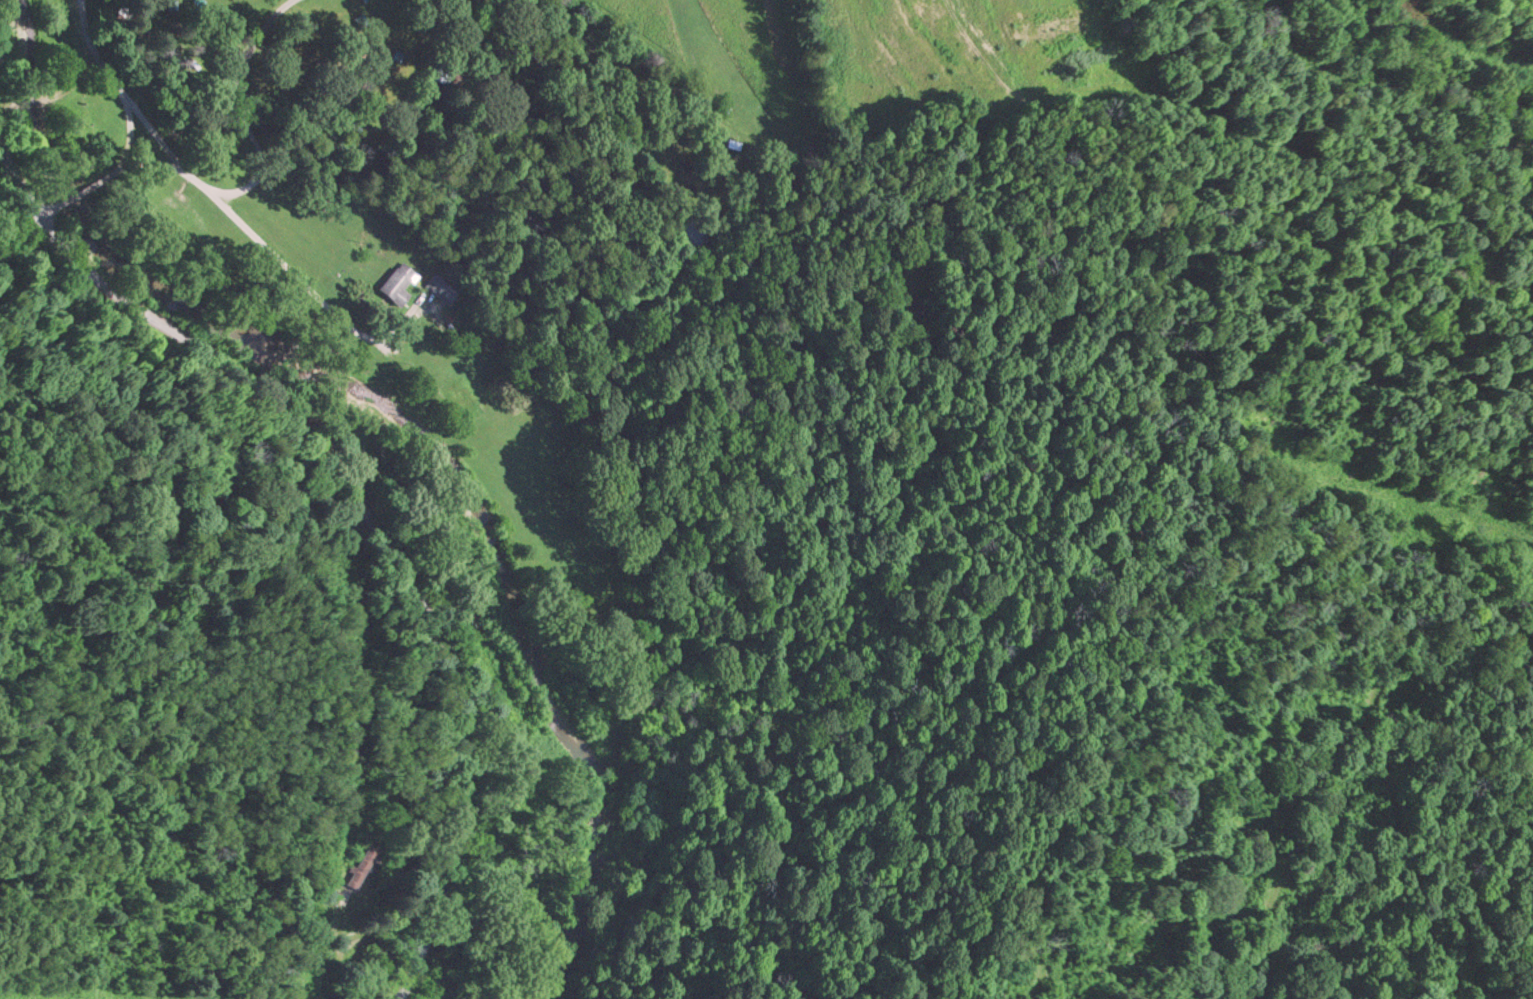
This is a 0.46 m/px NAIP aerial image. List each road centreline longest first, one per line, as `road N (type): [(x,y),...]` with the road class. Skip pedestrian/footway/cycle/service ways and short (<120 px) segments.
road 1 (residential): [(0,148),(35,211),(84,269),(262,387),(314,441),(420,596),(456,722),(460,795),(453,859),(396,998)]
road 2 (residential): [(35,211),(131,165),(187,171),(223,194),(253,186),(262,155),(238,84),(269,22),(293,0)]

